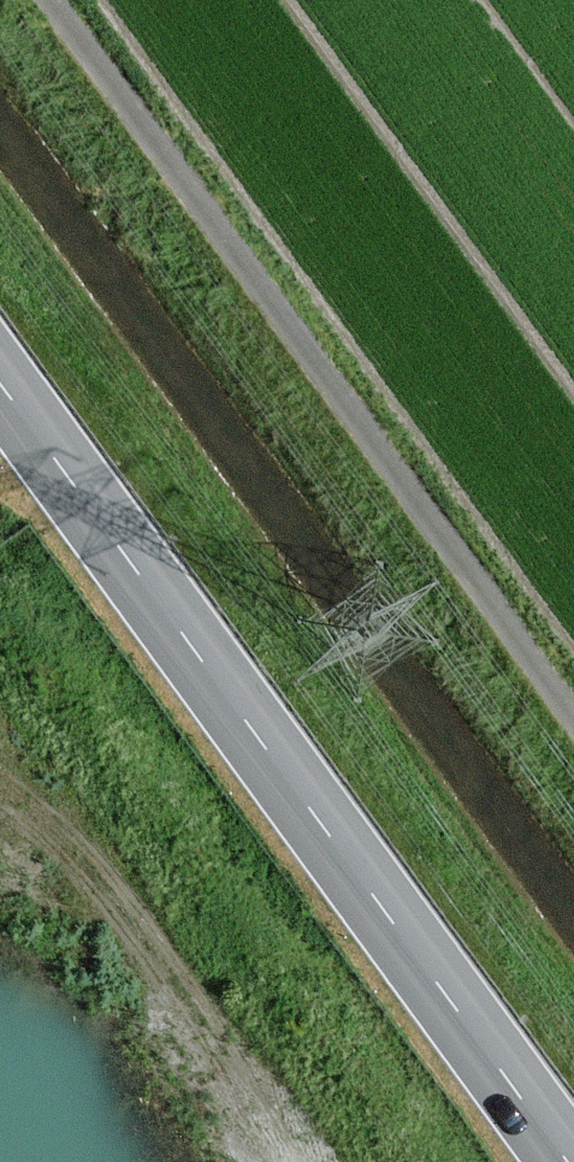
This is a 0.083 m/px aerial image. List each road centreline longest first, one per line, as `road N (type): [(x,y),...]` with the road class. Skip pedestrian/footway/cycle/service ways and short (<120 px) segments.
road 1 (tertiary): [(0,389),(561,1161)]
road 2 (track): [(573,712),(56,0)]

